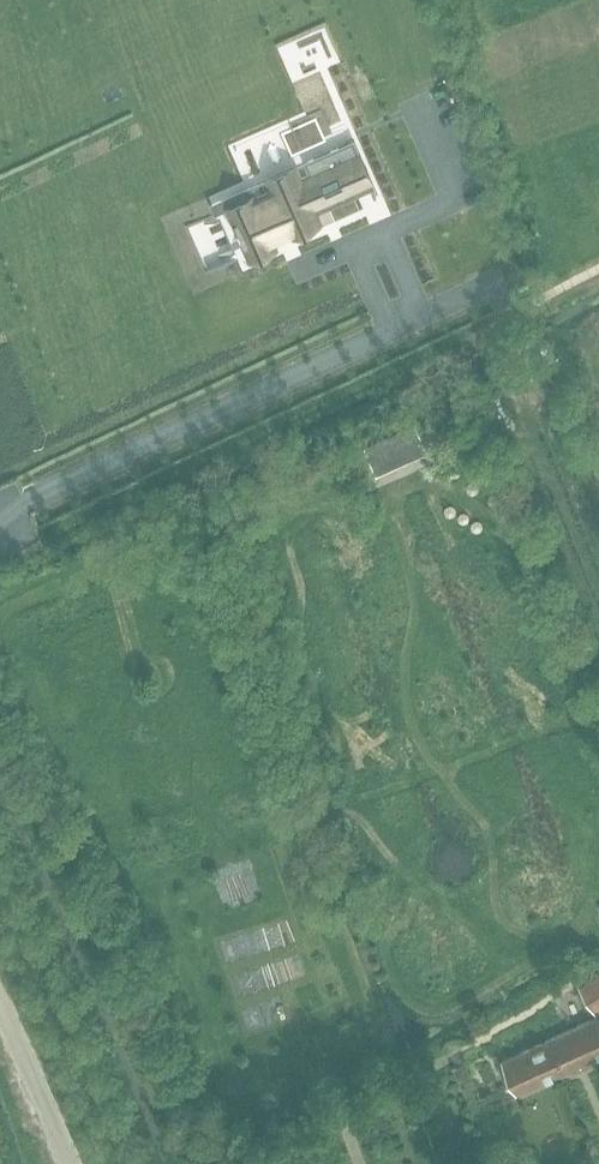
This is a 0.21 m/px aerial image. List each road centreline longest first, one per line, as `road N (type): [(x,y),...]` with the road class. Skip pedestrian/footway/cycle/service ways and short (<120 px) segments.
road 1 (unclassified): [(78,1163),(0,1000)]

